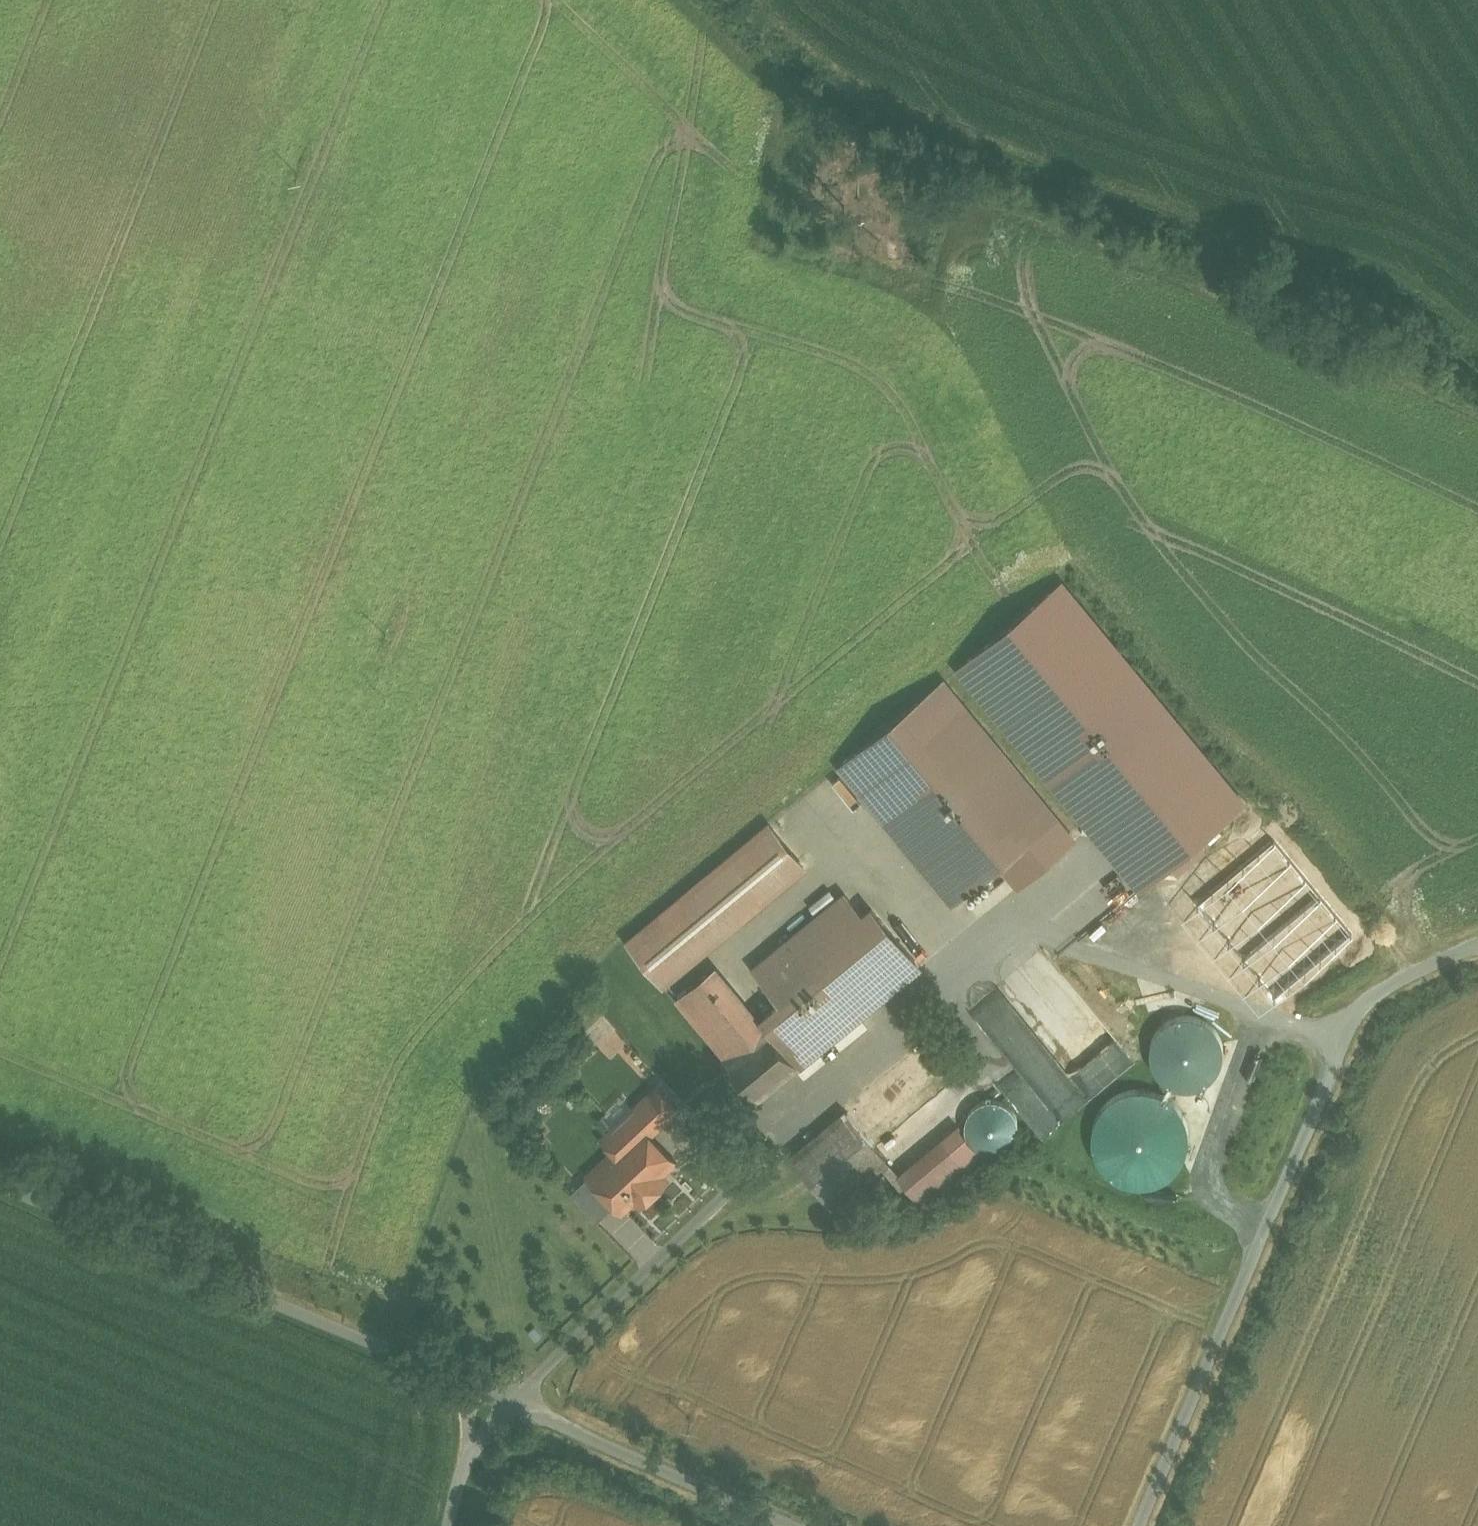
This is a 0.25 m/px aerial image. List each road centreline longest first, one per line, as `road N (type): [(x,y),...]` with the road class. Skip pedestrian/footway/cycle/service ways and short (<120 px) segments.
road 1 (residential): [(1477,953),(1361,1017),(1144,1525)]
road 2 (residential): [(493,1377),(0,1168)]
road 3 (residential): [(798,1525),(493,1377)]
road 4 (residential): [(459,1525),(493,1377)]

